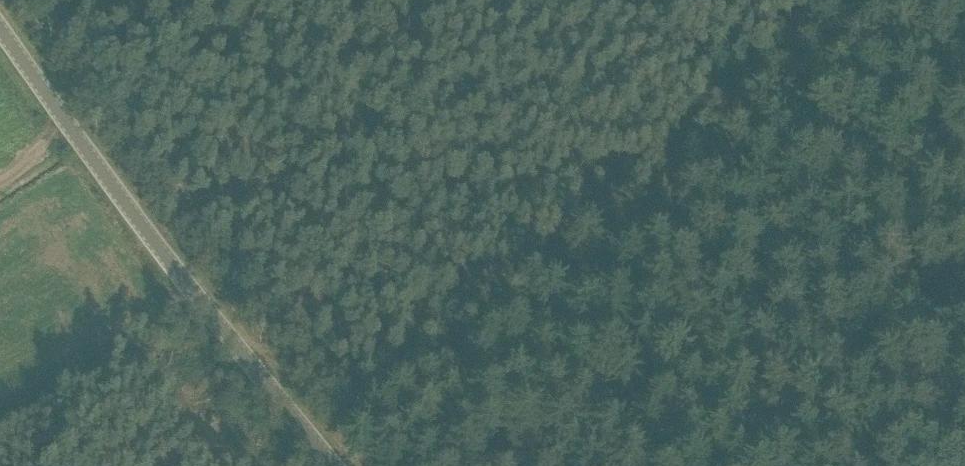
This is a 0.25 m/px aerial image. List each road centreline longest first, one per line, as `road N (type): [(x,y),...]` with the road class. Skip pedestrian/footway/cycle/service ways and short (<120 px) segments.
road 1 (track): [(852,0),(329,444)]
road 2 (tertiary): [(346,465),(0,16)]

